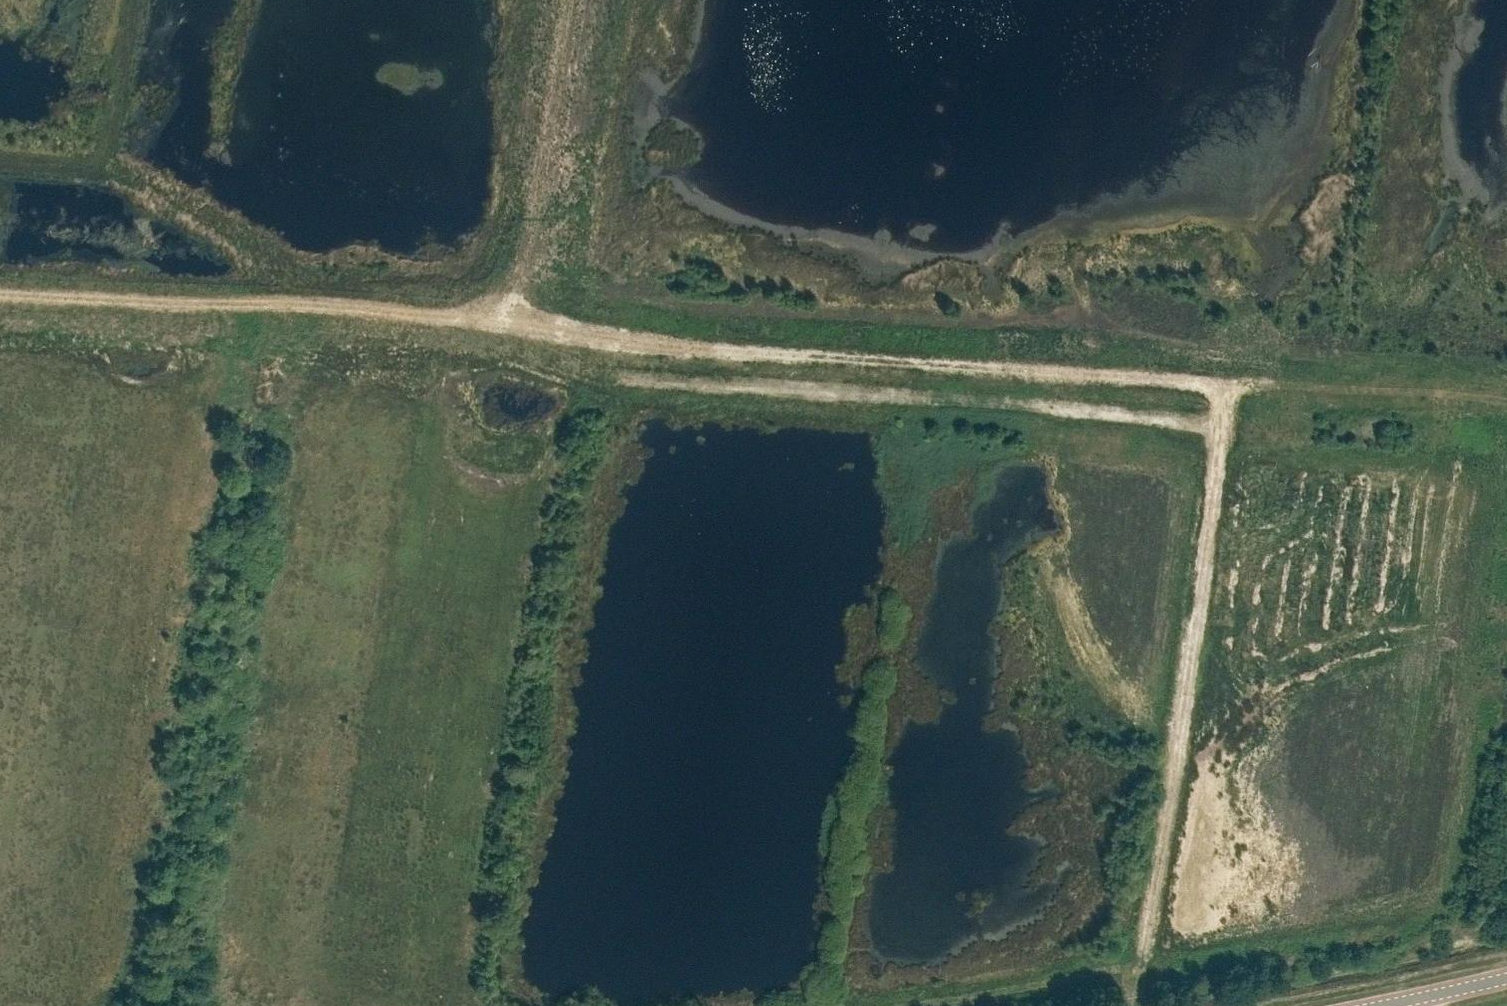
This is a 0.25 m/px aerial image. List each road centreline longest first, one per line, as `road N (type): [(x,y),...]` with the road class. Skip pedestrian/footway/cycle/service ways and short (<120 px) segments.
road 1 (track): [(1286,385),(686,348),(381,308),(0,296)]
road 2 (track): [(1229,382),(1137,1005)]
road 3 (unclassified): [(1506,978),(1373,1005)]

